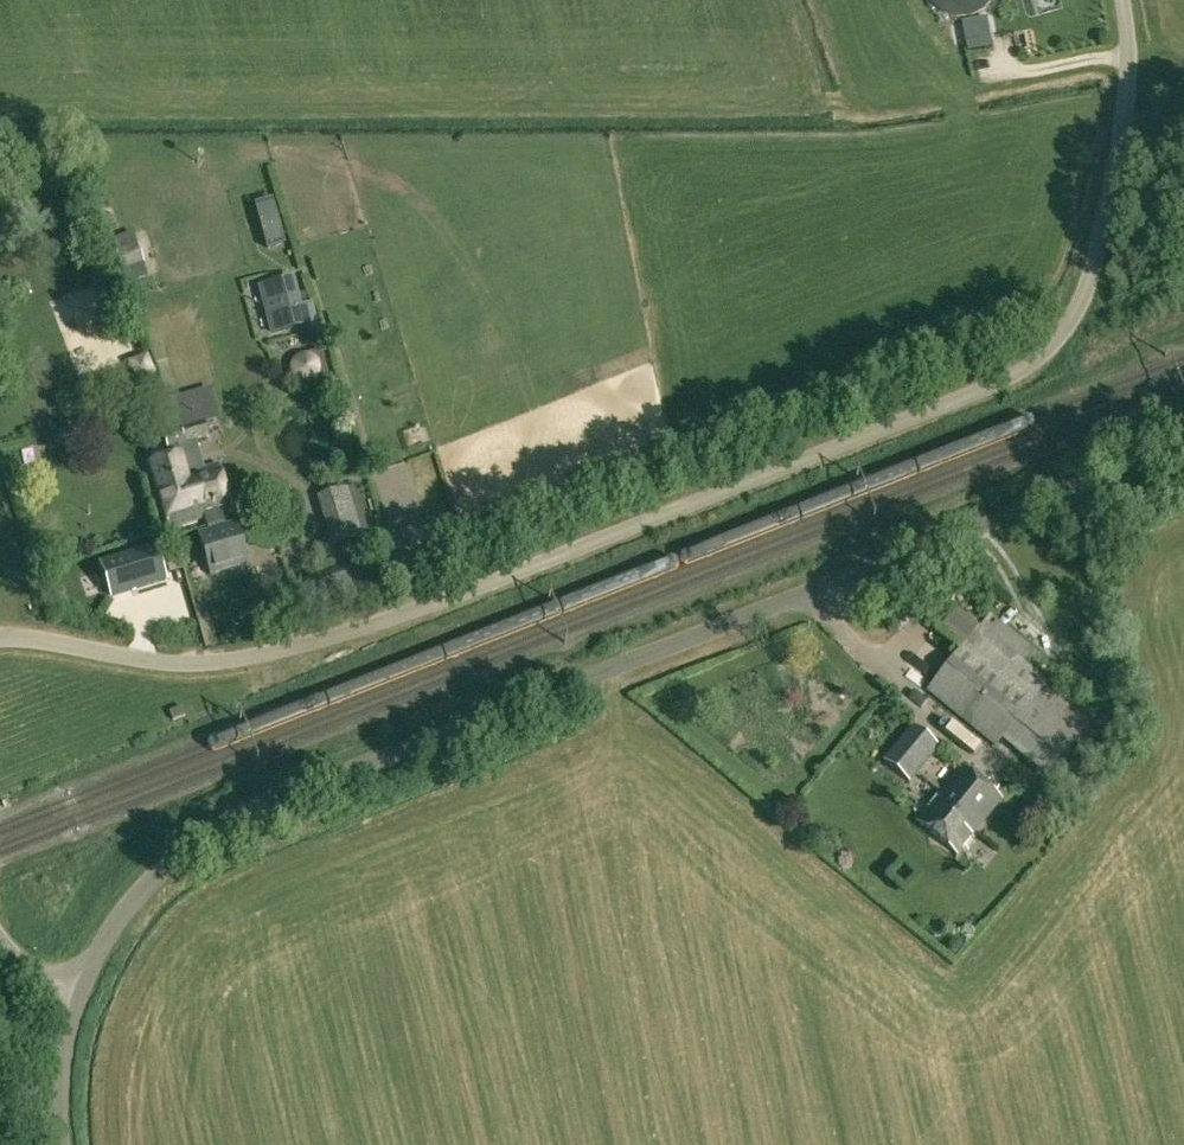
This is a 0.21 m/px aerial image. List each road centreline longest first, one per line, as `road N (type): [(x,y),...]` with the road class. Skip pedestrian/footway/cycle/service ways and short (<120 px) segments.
road 1 (residential): [(0,637),(184,663),(273,659),(995,385),(1066,330),(1094,264),(1128,68),(1120,0)]
road 2 (unclassified): [(80,987),(116,922),(154,879),(240,814),(1183,440)]
road 3 (unclassified): [(62,1144),(61,1075),(80,987)]

